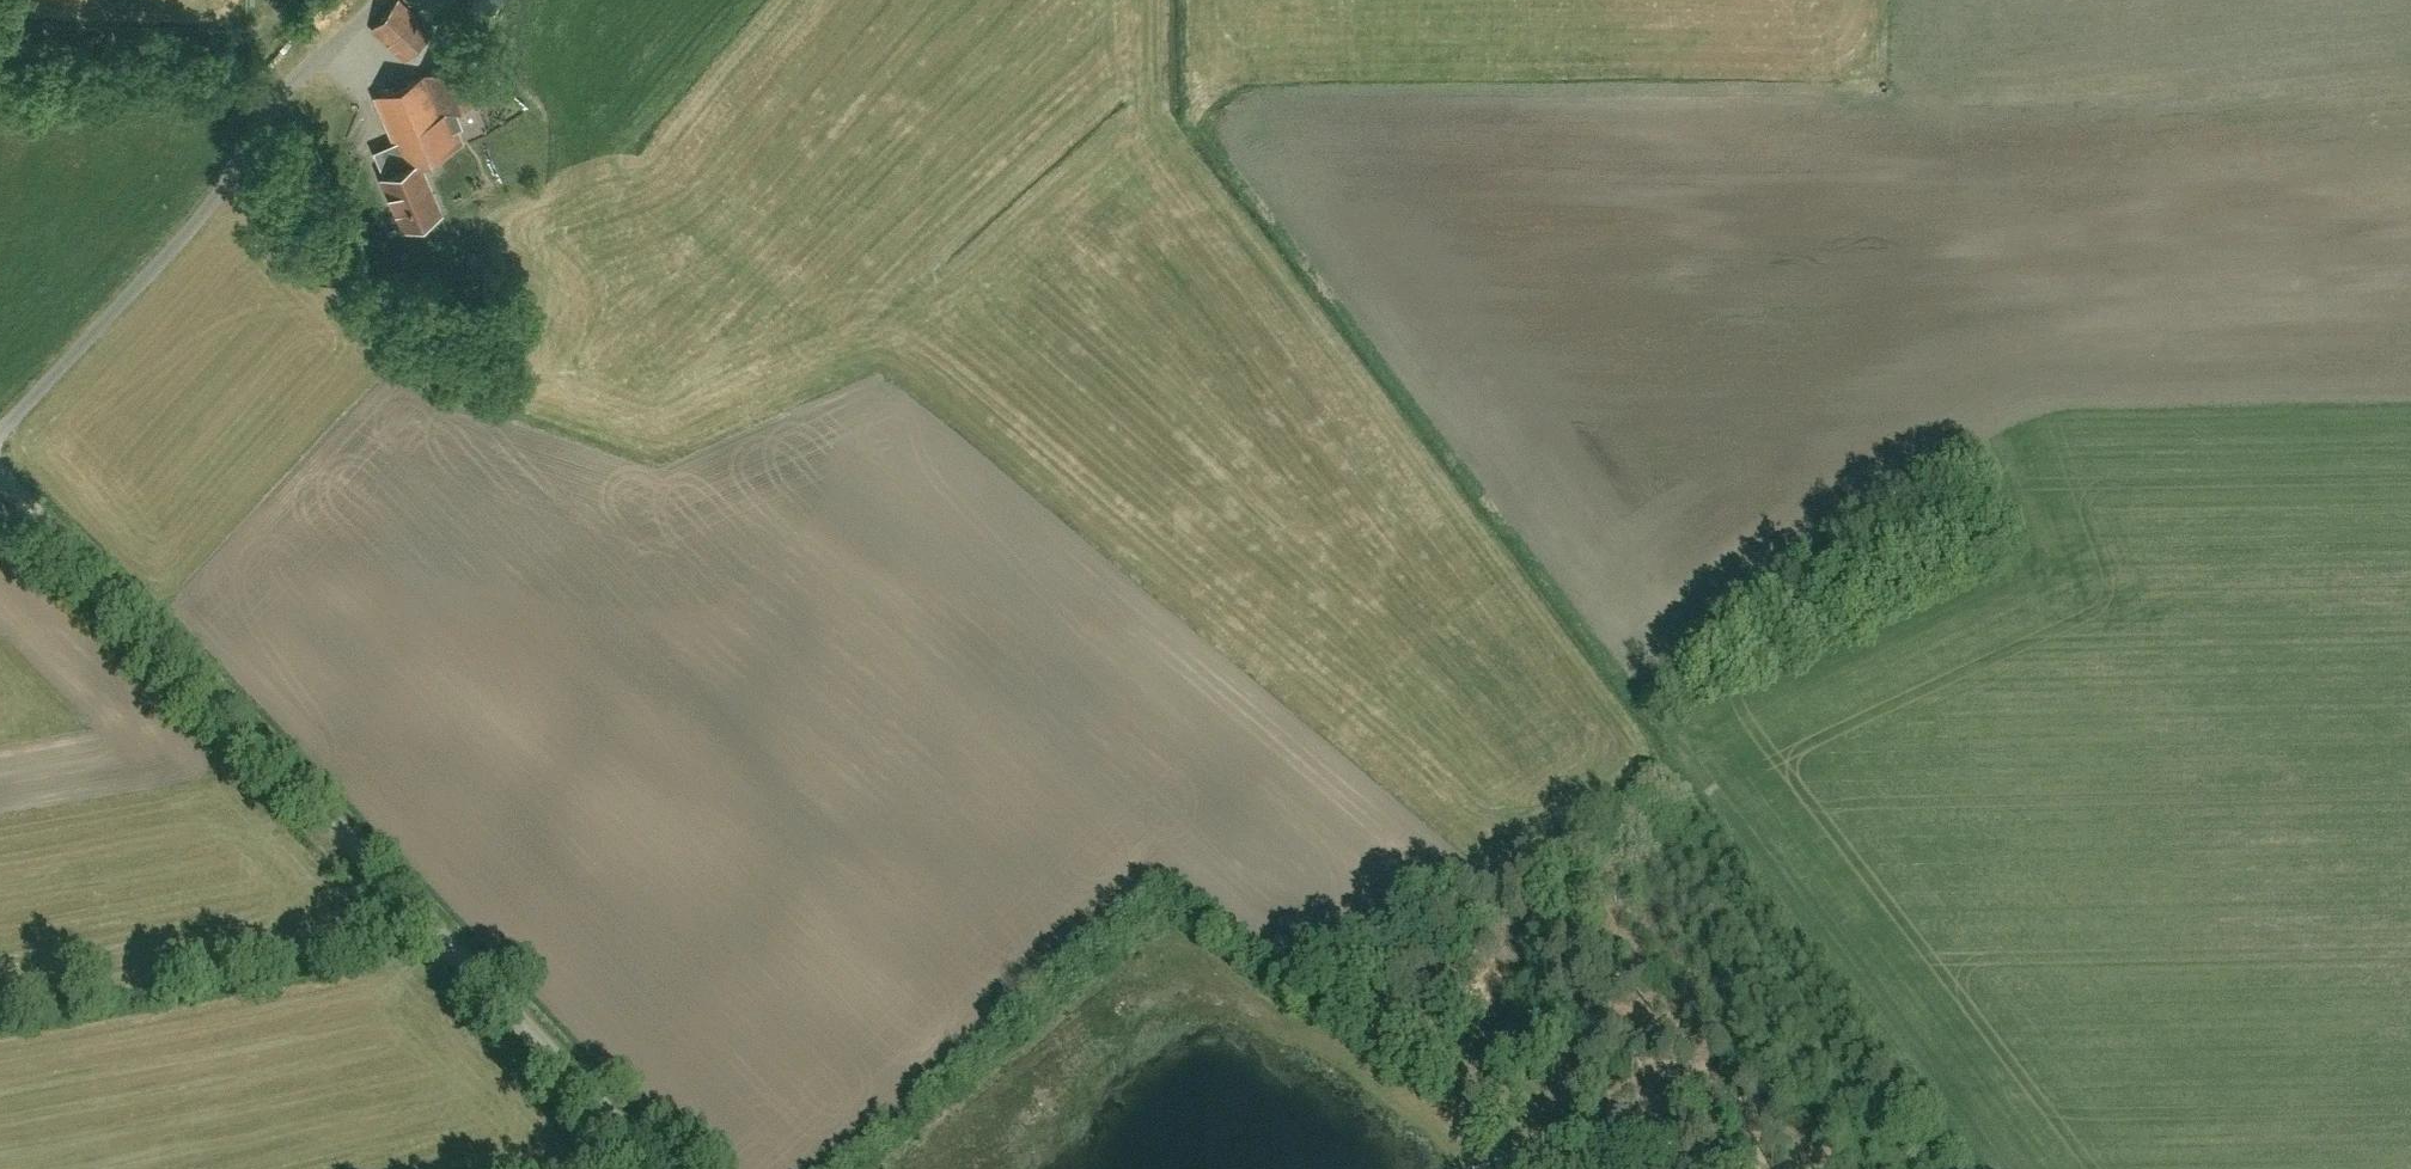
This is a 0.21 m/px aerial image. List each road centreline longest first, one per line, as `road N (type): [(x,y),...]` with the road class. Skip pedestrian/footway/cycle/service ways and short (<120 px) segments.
road 1 (unclassified): [(656,1168),(0,487)]

